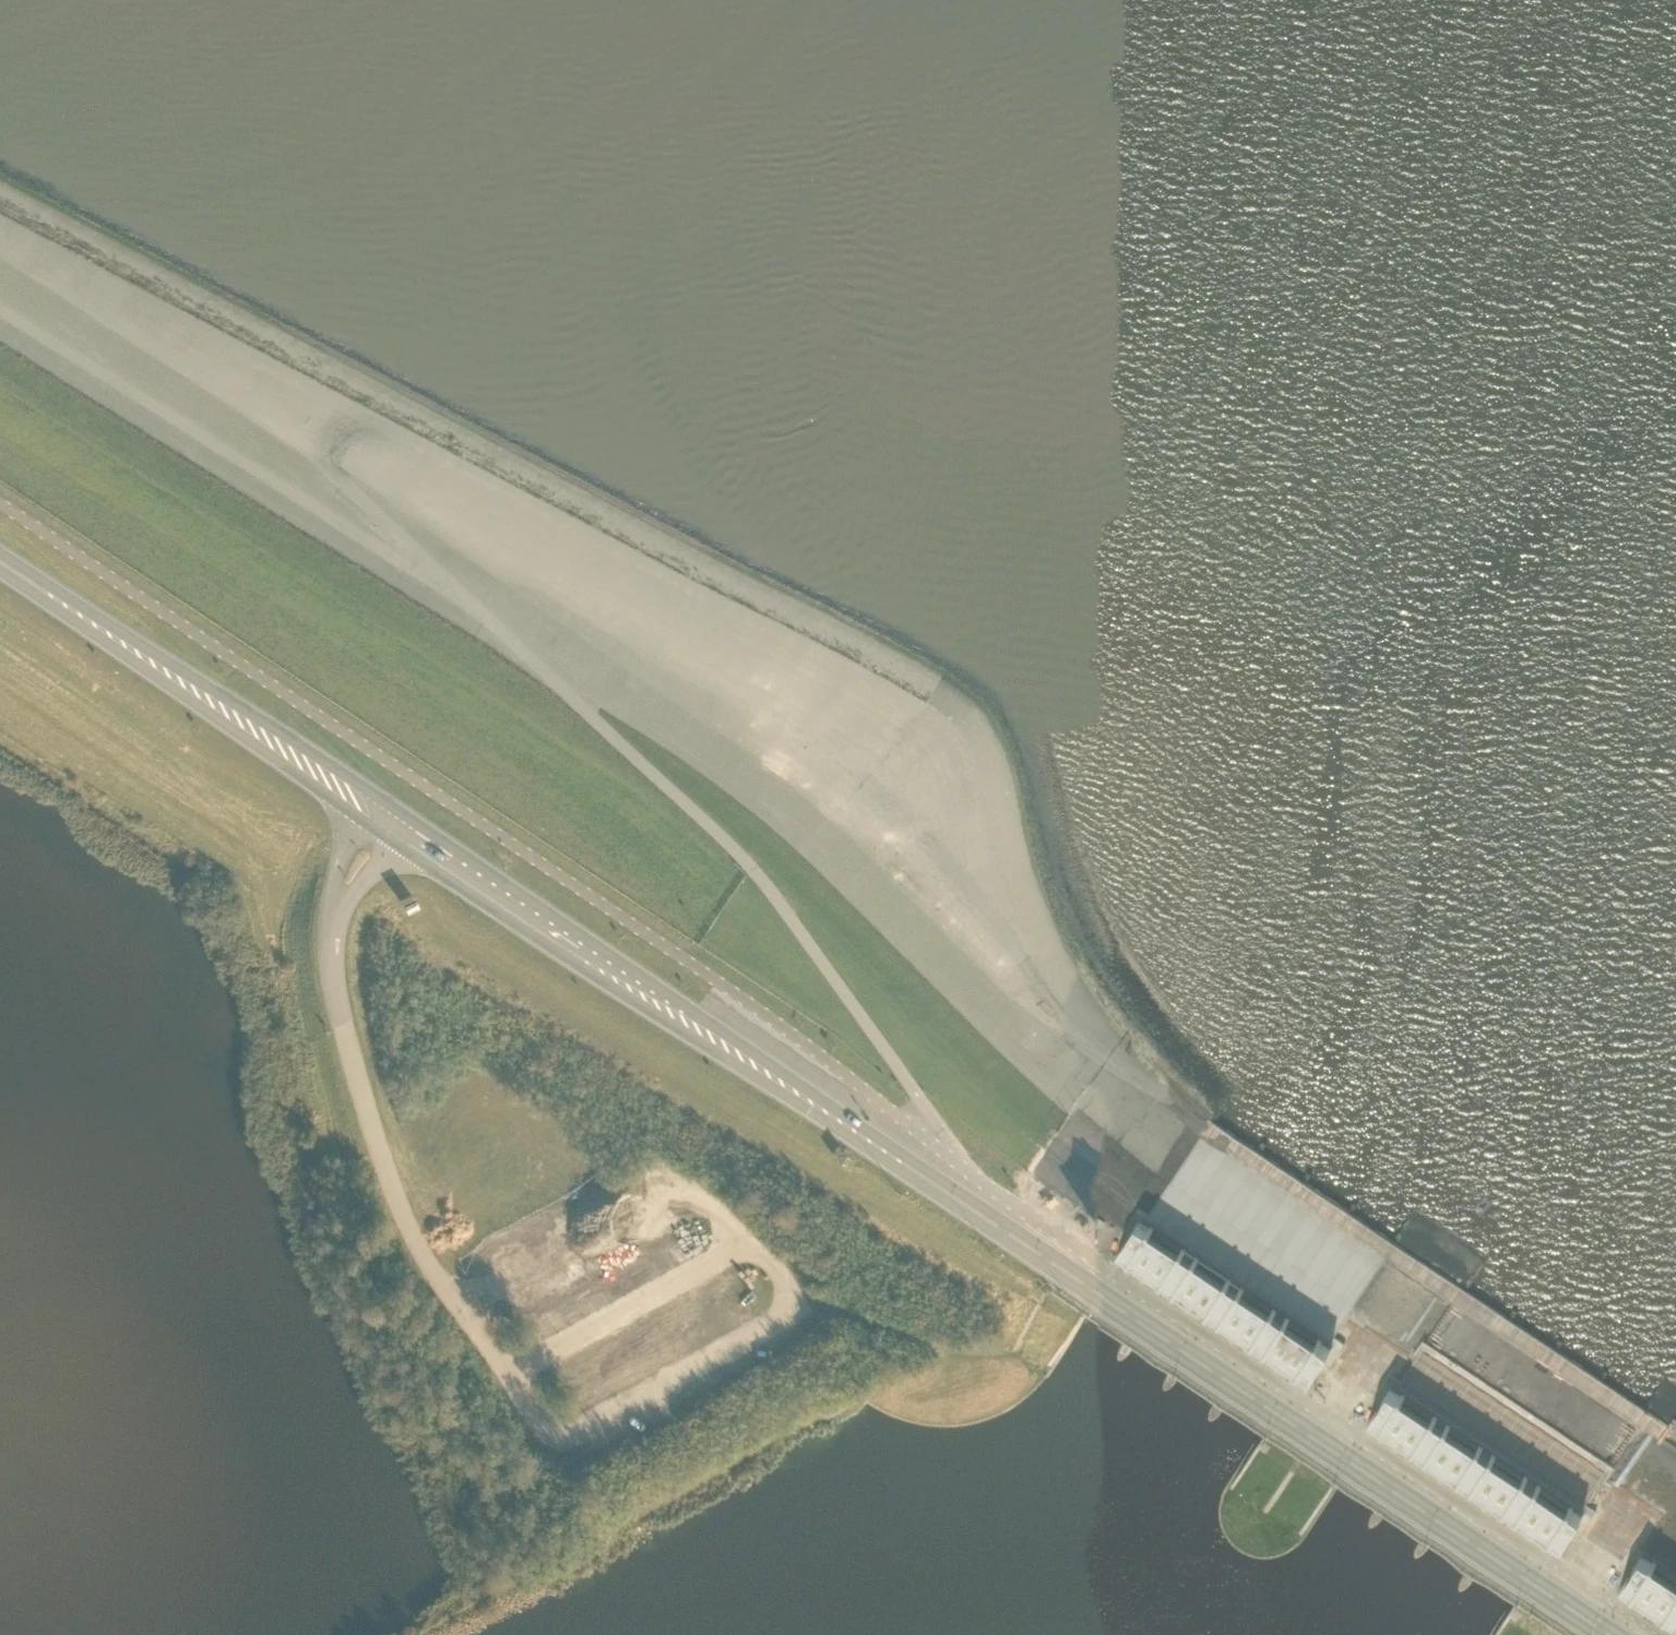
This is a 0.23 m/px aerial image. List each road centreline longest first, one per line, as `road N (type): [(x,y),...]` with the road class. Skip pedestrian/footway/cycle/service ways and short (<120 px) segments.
road 1 (unclassified): [(0,509),(298,703),(764,1020),(970,1173),(1660,1634)]
road 2 (primary): [(1612,1634),(819,1107)]
road 3 (primary): [(363,821),(794,1101),(819,1107)]
road 4 (primary): [(819,1107),(805,1087),(379,798)]
road 5 (trunk): [(379,798),(62,592),(43,591)]
road 6 (trunk): [(43,591),(51,605),(363,821)]

